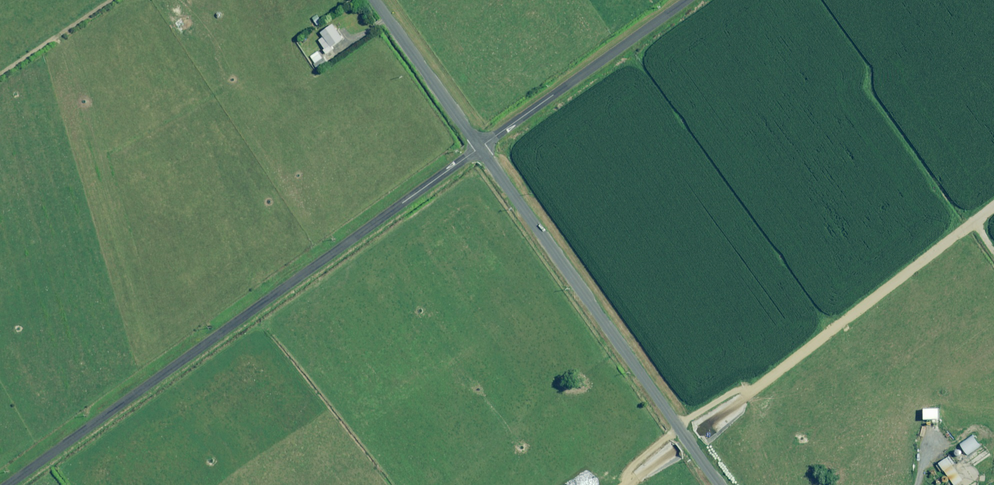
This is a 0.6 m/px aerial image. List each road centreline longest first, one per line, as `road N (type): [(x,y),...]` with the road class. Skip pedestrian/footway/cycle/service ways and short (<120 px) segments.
road 1 (unclassified): [(7,484),(481,147)]
road 2 (unclassified): [(720,484),(481,147)]
road 3 (unclassified): [(481,147),(688,0)]
road 4 (unclassified): [(481,147),(376,0)]

